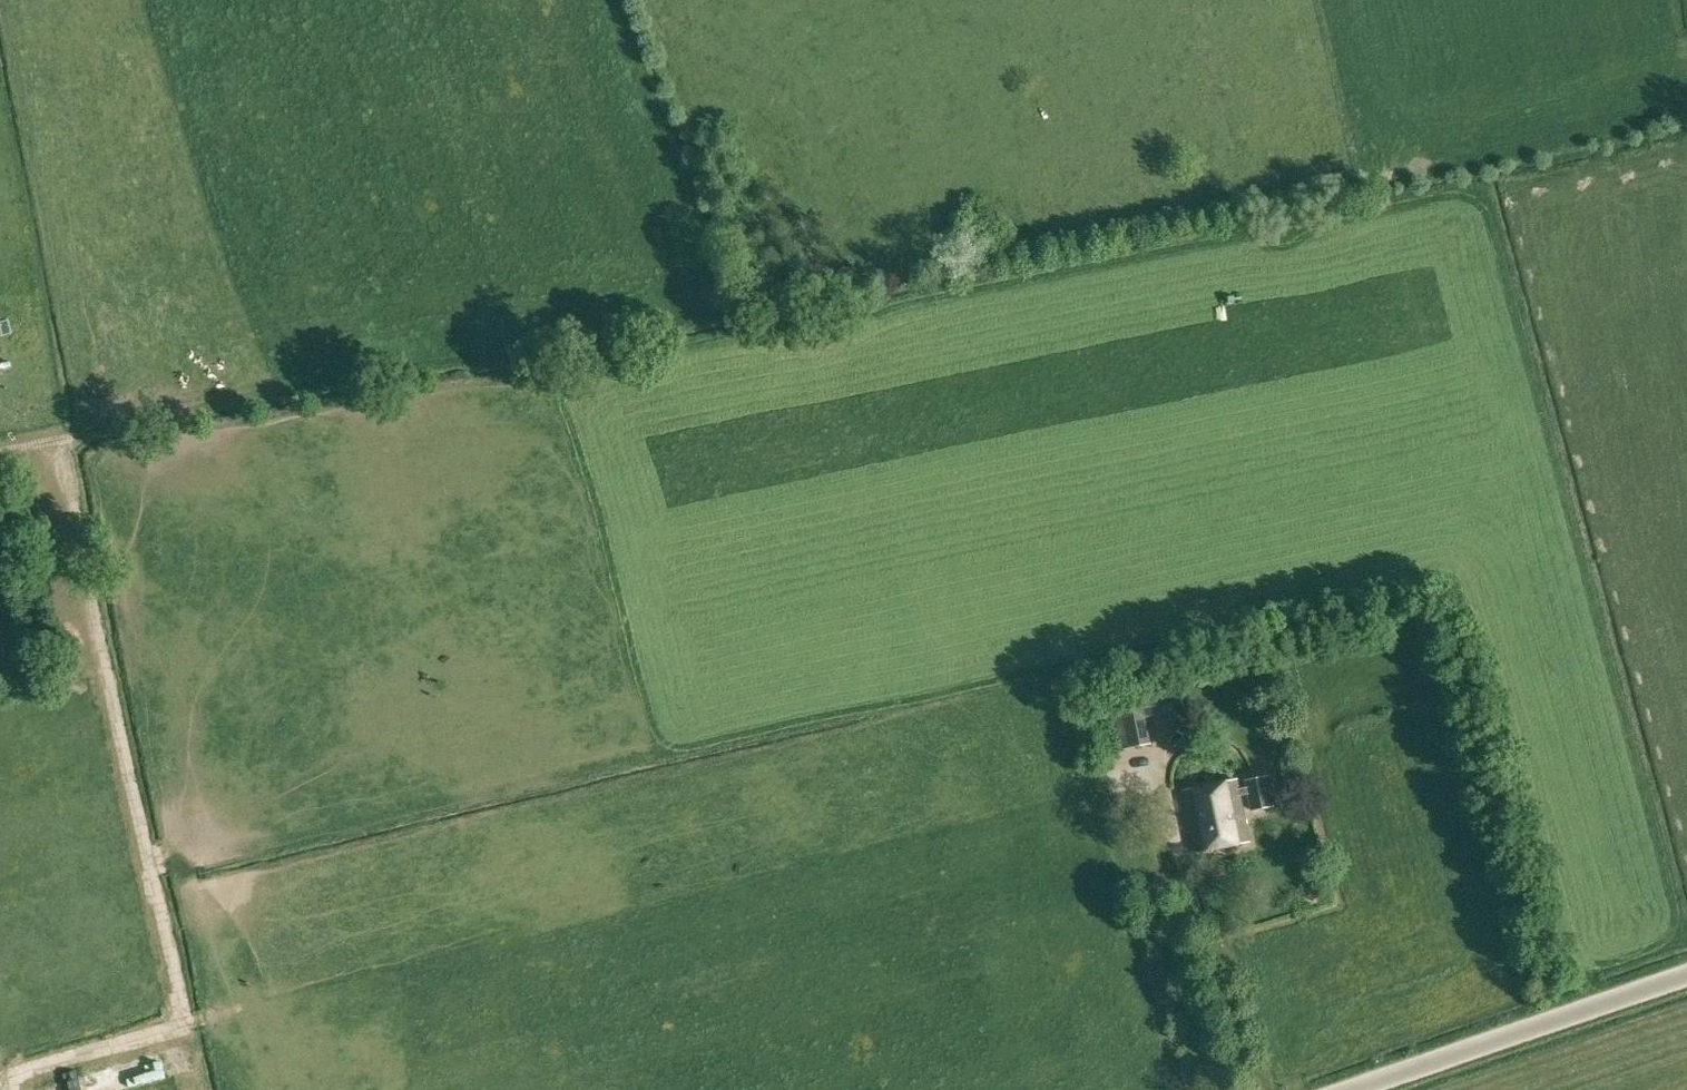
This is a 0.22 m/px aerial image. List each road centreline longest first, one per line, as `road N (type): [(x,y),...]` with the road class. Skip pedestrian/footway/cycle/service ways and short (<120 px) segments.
road 1 (track): [(0,1080),(180,1024),(51,441),(0,452)]
road 2 (unclassified): [(1363,1089),(1686,977)]

